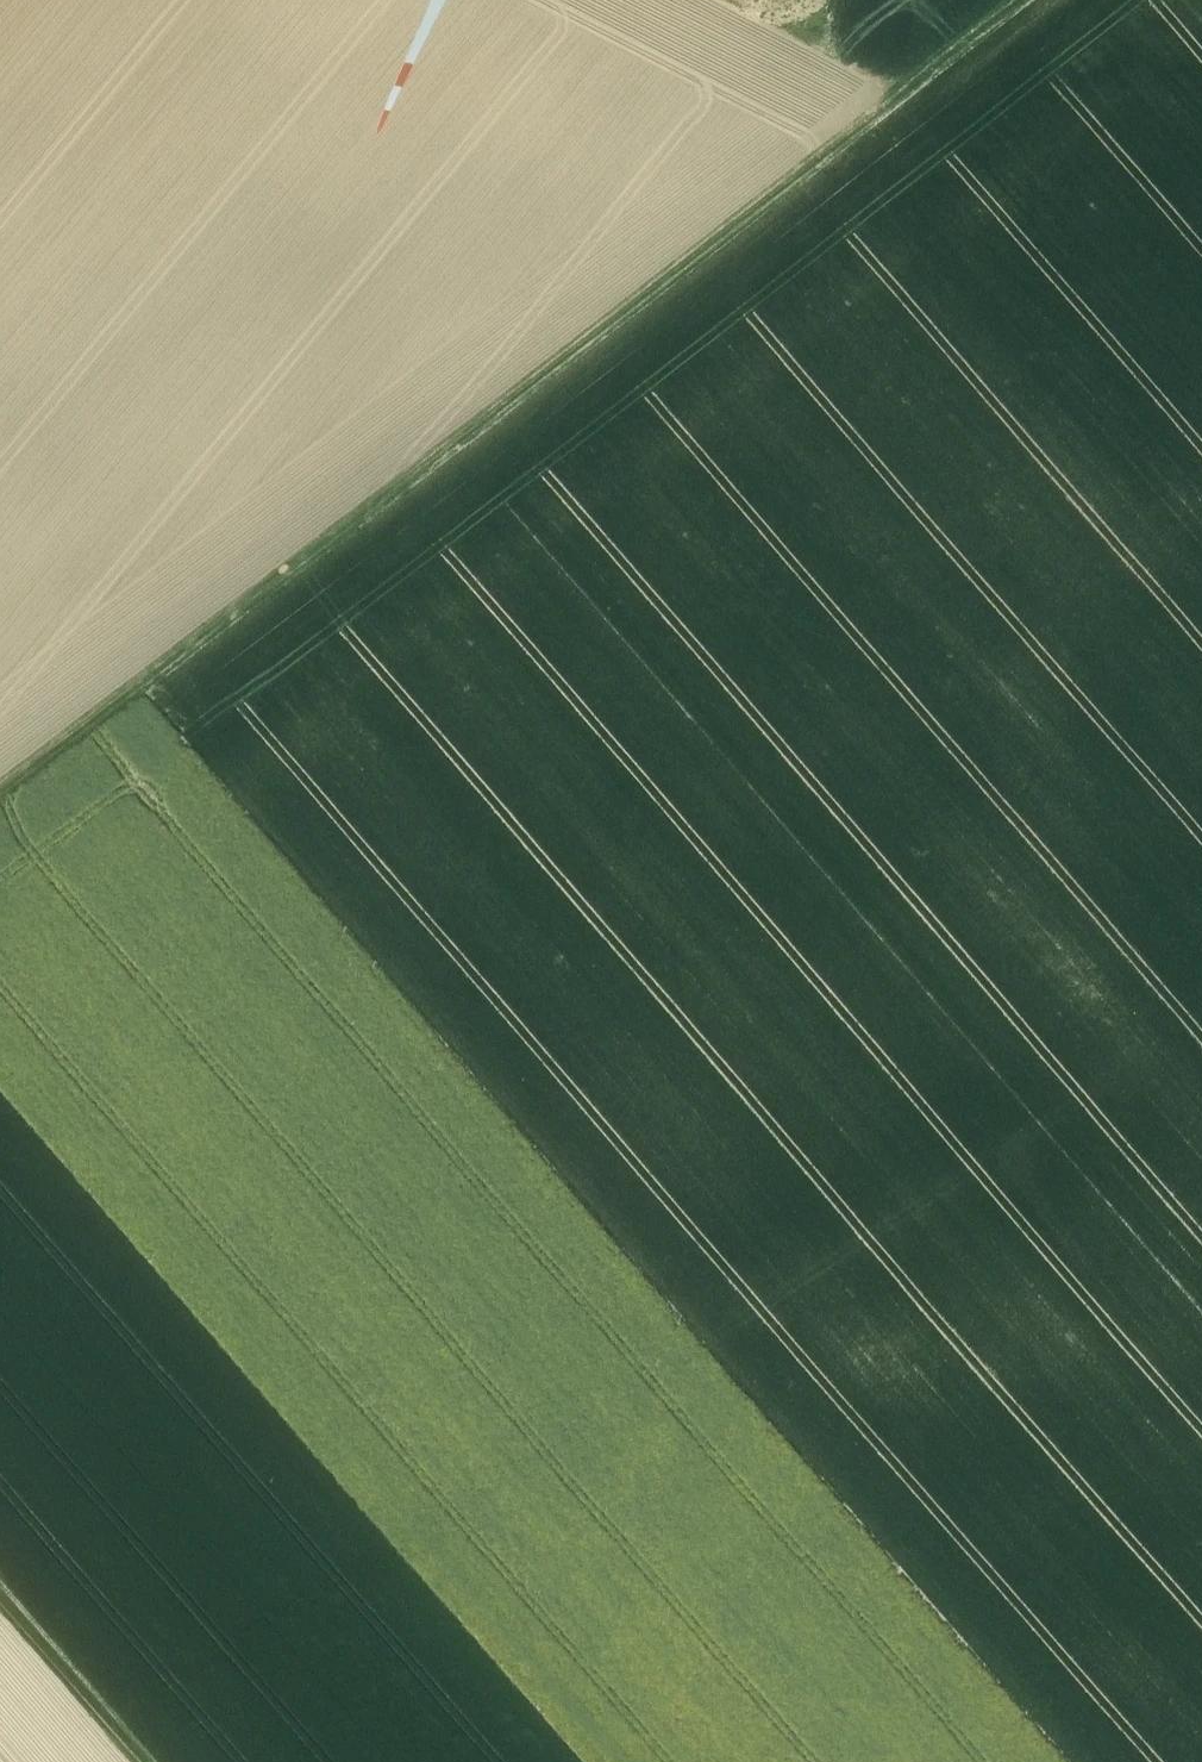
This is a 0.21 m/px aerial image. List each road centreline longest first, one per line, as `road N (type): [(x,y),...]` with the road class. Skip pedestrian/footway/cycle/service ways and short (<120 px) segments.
road 1 (track): [(0,776),(1013,0)]
road 2 (track): [(143,1761),(0,1597)]

